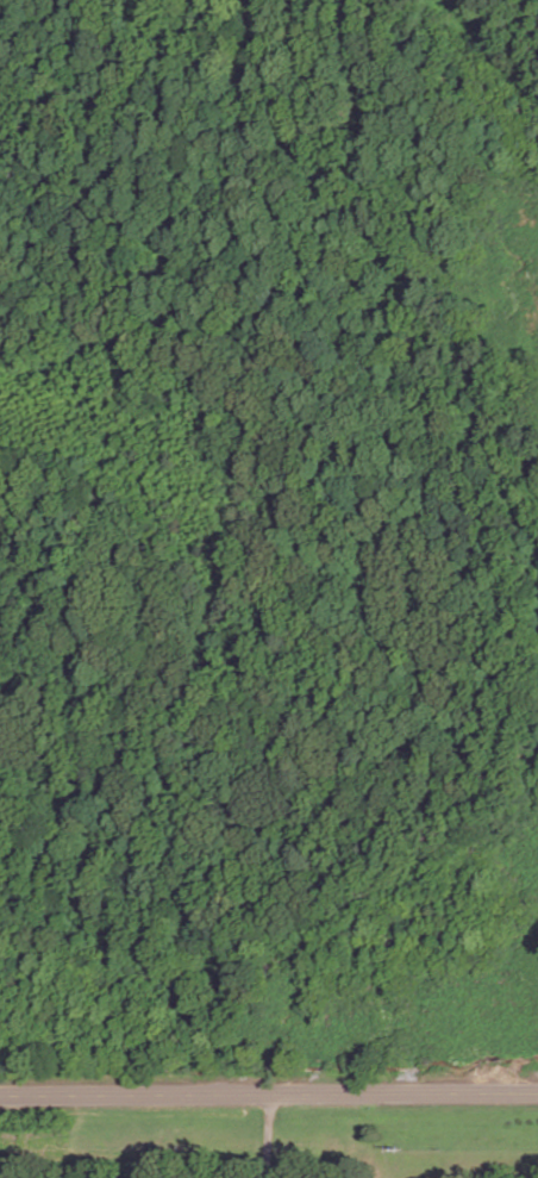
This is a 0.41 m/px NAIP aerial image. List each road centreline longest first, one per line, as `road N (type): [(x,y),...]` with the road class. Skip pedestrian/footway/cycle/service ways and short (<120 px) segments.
road 1 (tertiary): [(537,1093),(0,1095)]

